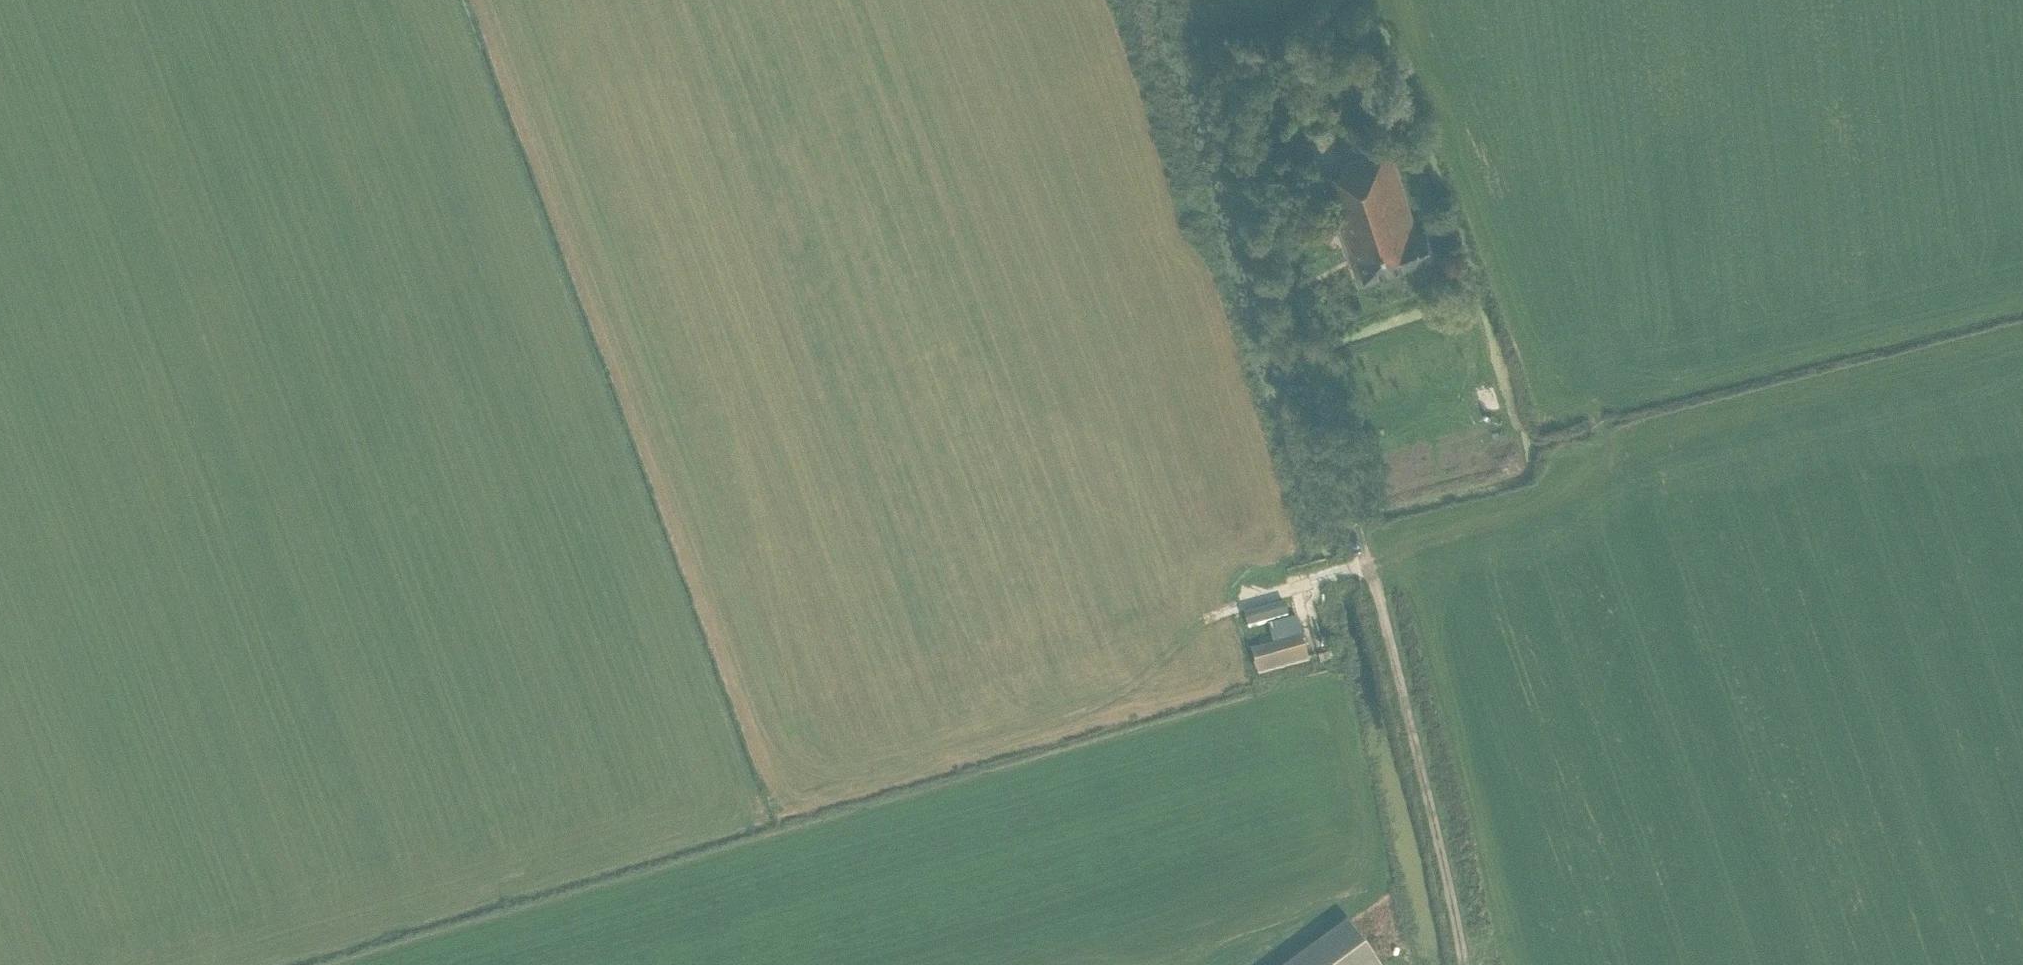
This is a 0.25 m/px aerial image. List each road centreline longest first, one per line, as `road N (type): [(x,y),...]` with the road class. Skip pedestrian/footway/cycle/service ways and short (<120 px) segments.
road 1 (unclassified): [(1457,964),(1283,231)]

